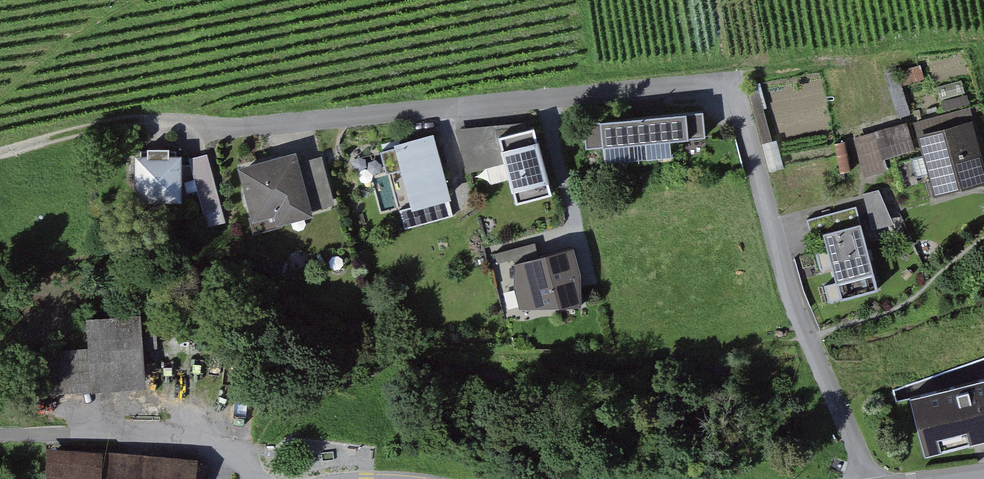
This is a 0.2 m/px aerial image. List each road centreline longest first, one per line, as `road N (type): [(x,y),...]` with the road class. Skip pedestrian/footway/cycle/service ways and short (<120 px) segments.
road 1 (residential): [(149,123),(263,127),(733,85),(780,249),(869,478)]
road 2 (unclassified): [(0,442),(197,444),(223,449),(257,478)]
road 3 (track): [(0,154),(82,129),(149,123)]

